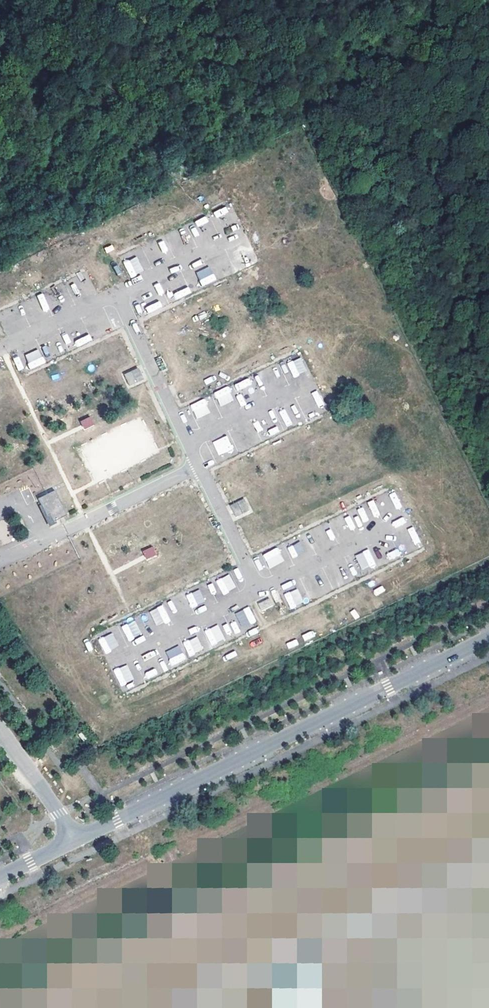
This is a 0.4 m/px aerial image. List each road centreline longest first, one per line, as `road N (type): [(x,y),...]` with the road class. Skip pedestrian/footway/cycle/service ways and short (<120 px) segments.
road 1 (residential): [(488,639),(77,840)]
road 2 (residential): [(77,840),(0,732)]

